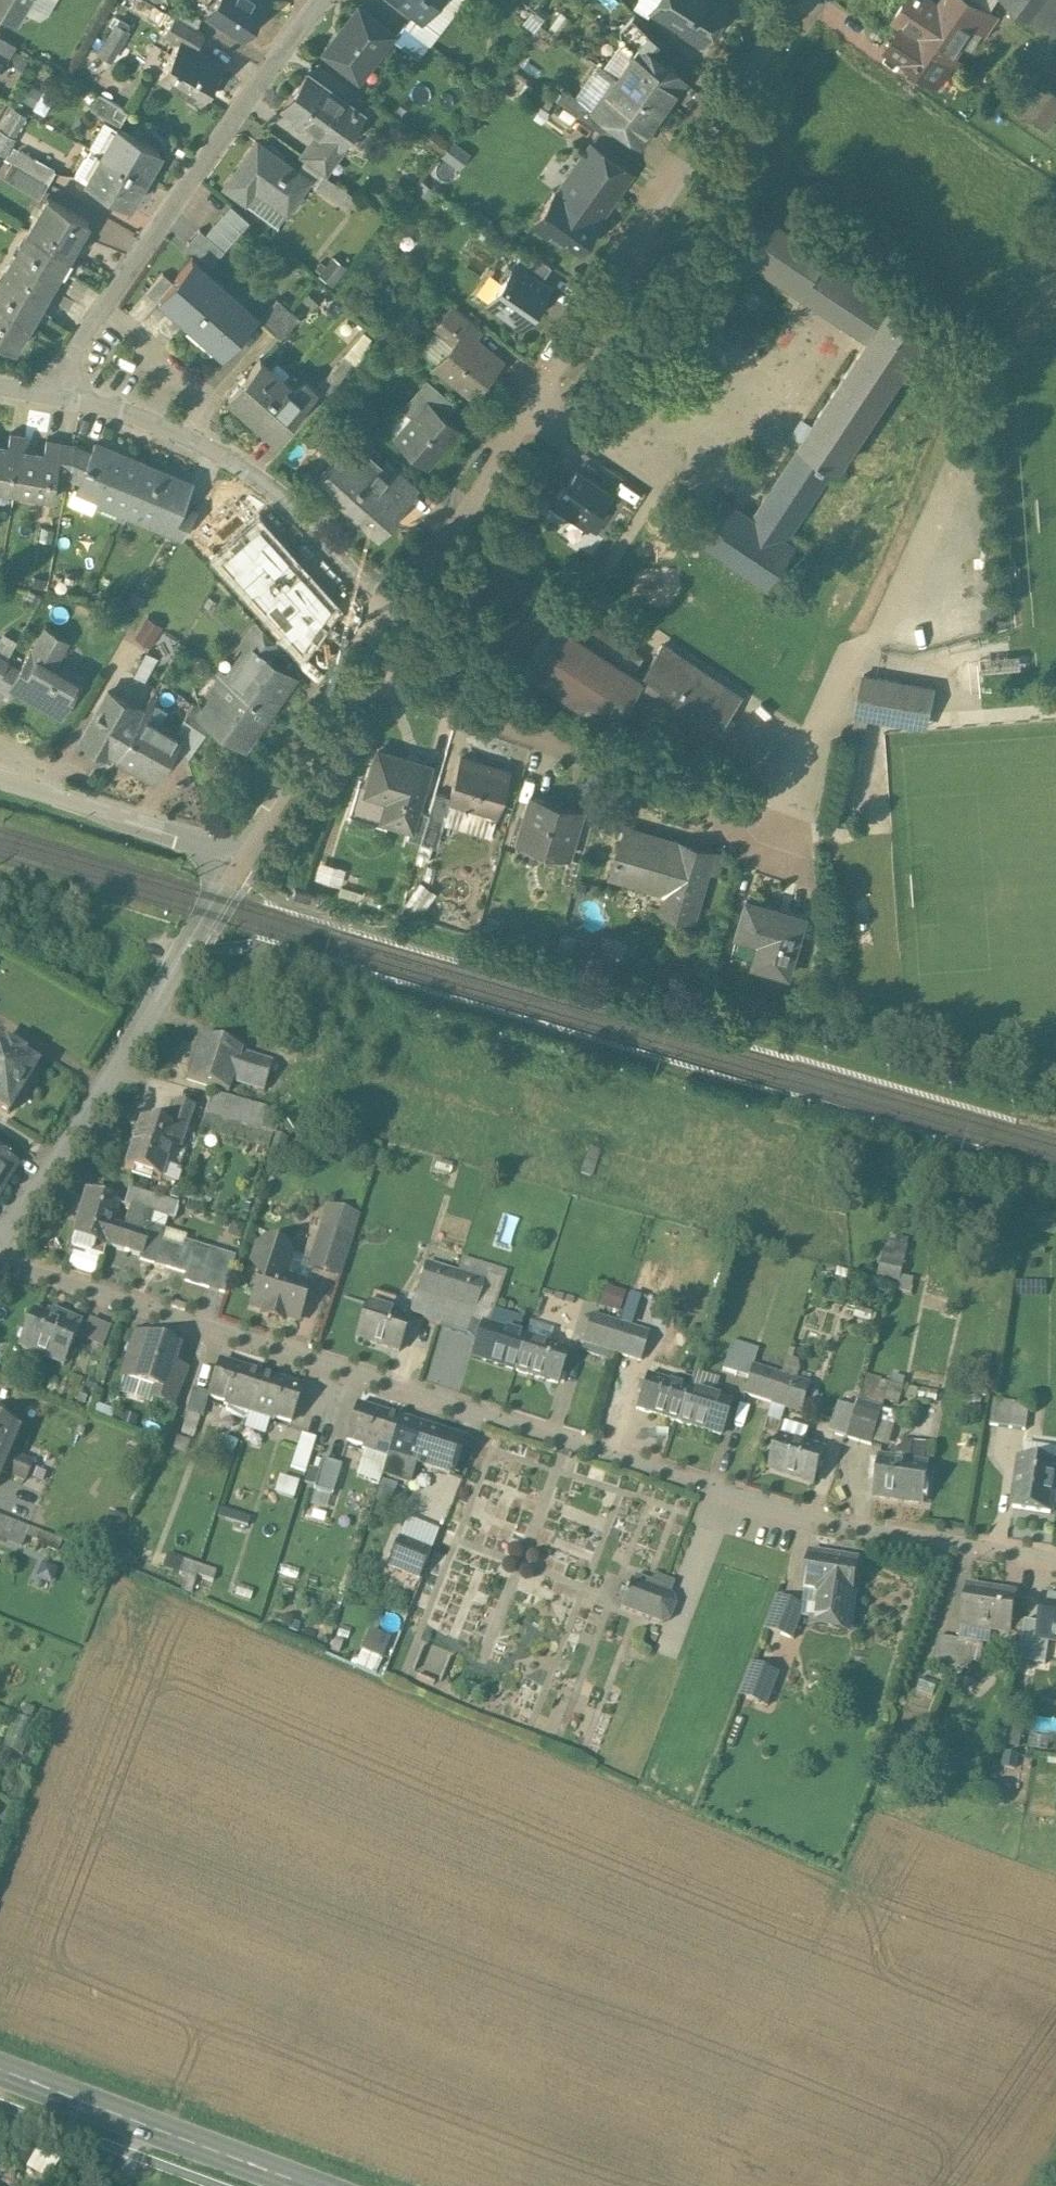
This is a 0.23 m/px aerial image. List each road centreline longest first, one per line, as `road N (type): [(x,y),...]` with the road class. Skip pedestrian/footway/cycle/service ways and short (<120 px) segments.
road 1 (residential): [(0,1263),(861,1520),(1055,1551)]
road 2 (residential): [(400,618),(798,0)]
road 3 (residential): [(52,398),(75,348),(320,0)]
road 4 (residential): [(779,848),(703,796),(359,683)]
road 5 (residential): [(0,1233),(120,1072),(239,855)]
road 6 (residential): [(52,398),(141,418),(231,462),(400,618)]
road 7 (secondary): [(303,2185),(0,2070)]
road 8 (unclassified): [(239,855),(0,782)]
road 9 (residential): [(239,855),(359,683)]

